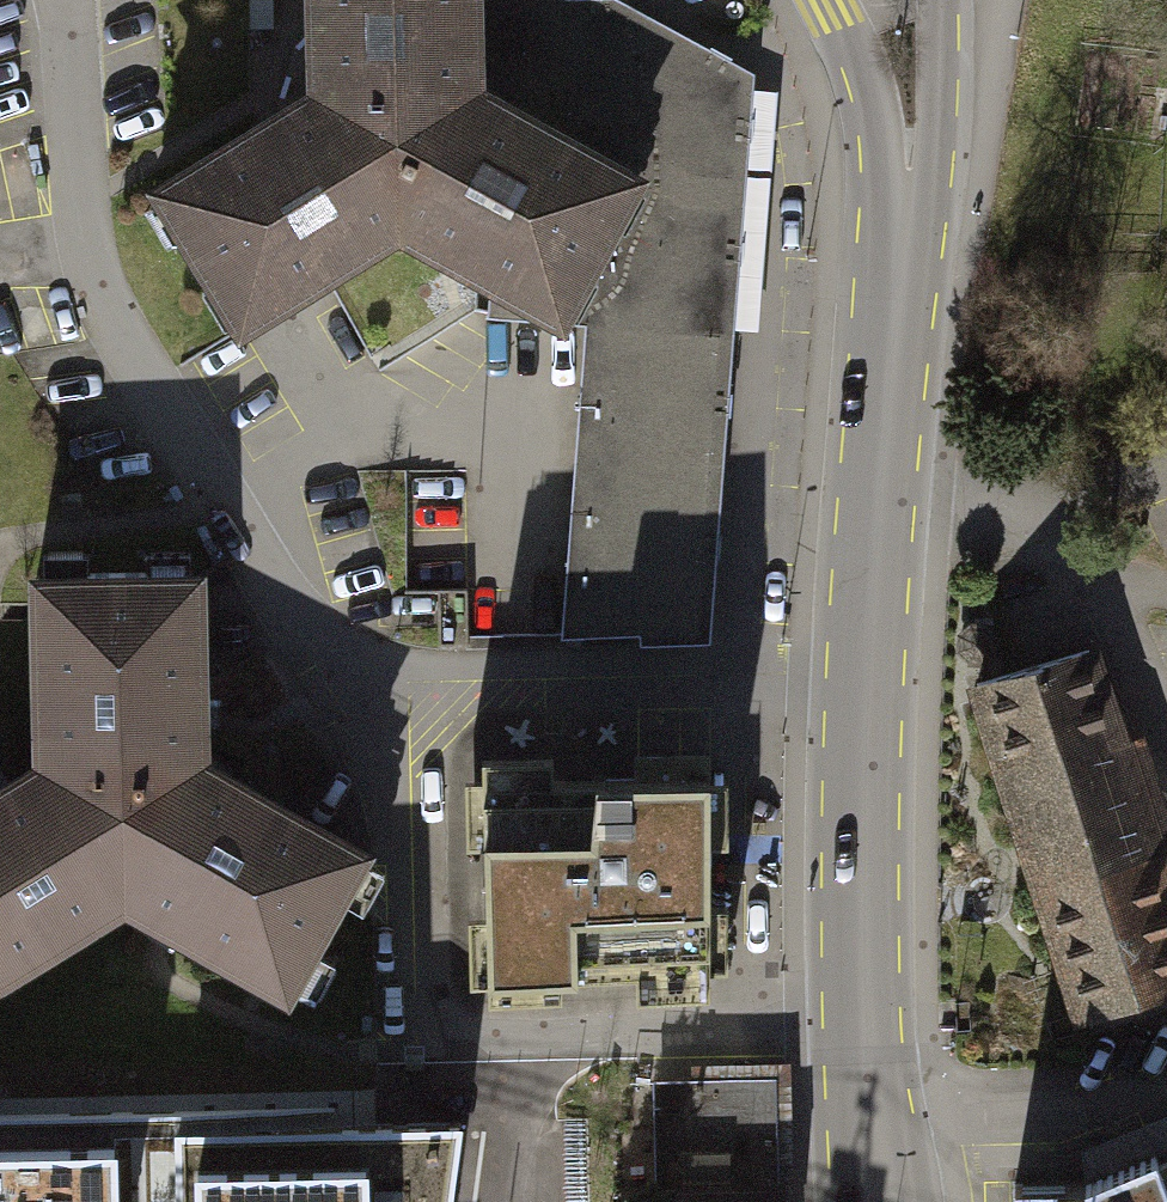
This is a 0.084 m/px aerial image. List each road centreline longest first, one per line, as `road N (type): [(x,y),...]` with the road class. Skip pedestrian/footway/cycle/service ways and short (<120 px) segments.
road 1 (residential): [(864,688),(341,685),(95,273),(74,200),(63,0)]
road 2 (secondary): [(879,1201),(863,970),(864,688)]
road 3 (secondary): [(864,688),(896,292)]
road 4 (secondary): [(831,0),(881,120),(896,292)]
road 5 (secondary): [(896,292),(920,226),(932,161),(938,0)]

